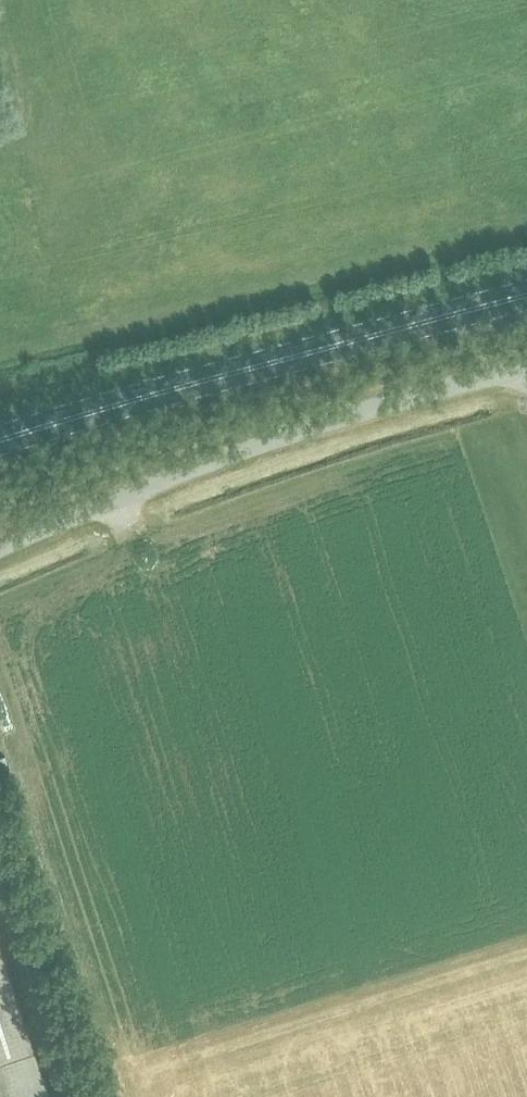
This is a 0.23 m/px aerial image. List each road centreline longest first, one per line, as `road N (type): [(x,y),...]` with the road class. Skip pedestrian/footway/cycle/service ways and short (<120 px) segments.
road 1 (unclassified): [(0,547),(266,440),(526,369)]
road 2 (primary): [(526,294),(0,442)]

